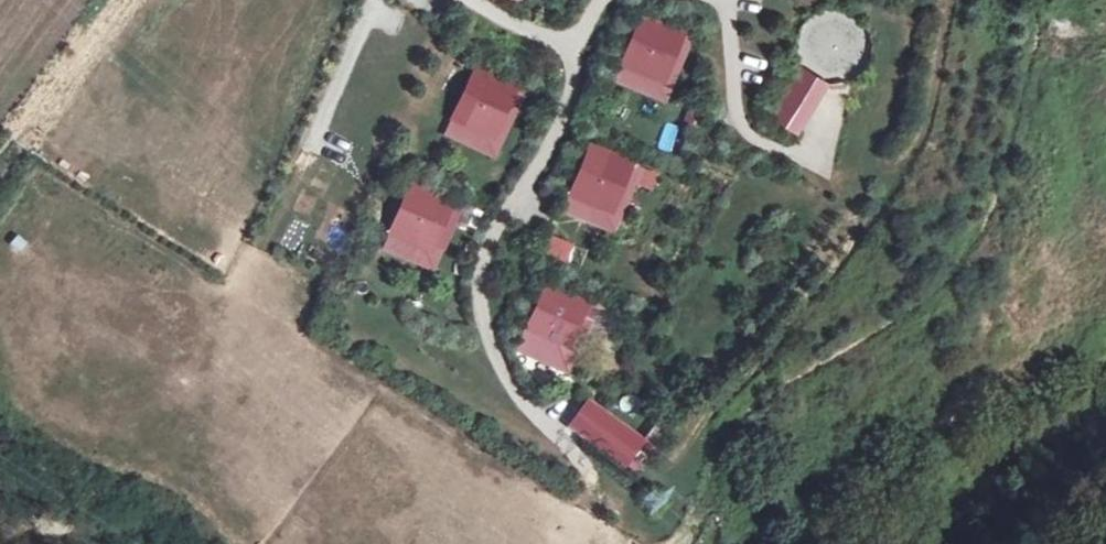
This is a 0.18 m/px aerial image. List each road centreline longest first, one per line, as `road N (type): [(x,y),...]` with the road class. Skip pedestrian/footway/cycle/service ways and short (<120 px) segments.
road 1 (residential): [(586,473),(497,375),(485,254),(535,175),(573,31),(600,0)]

